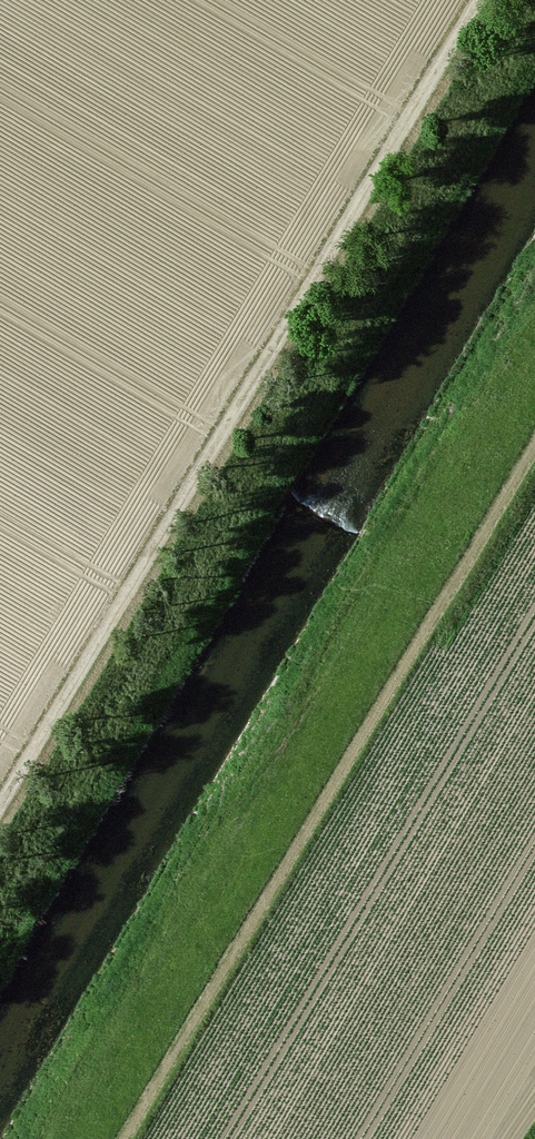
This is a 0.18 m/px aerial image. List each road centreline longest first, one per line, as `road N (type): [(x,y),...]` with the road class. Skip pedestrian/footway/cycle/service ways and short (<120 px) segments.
road 1 (track): [(0,820),(481,0)]
road 2 (track): [(126,1138),(534,455)]

